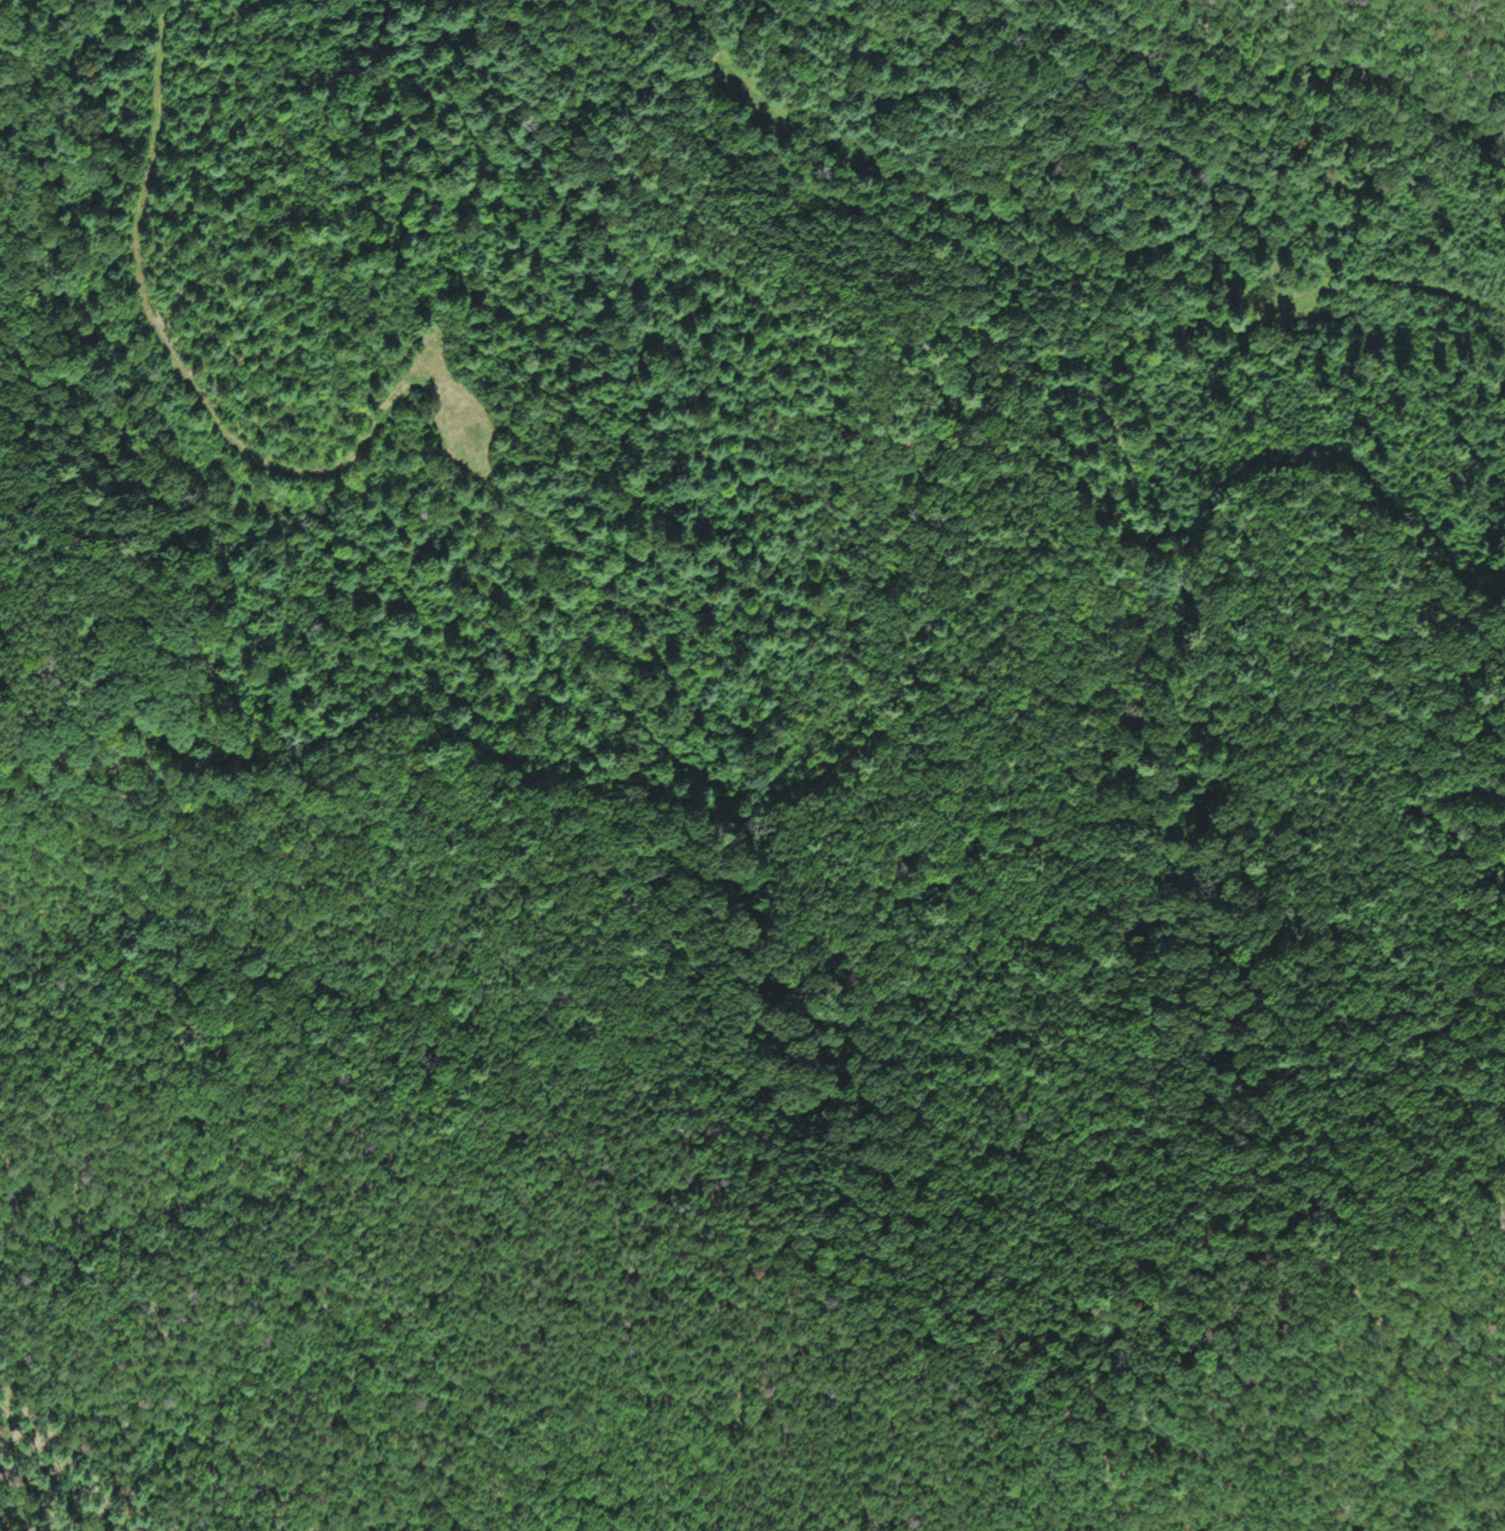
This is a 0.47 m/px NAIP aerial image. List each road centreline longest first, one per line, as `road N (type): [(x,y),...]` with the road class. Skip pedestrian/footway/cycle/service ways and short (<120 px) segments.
road 1 (track): [(600,0),(831,125),(936,219),(1071,271),(1504,311)]

